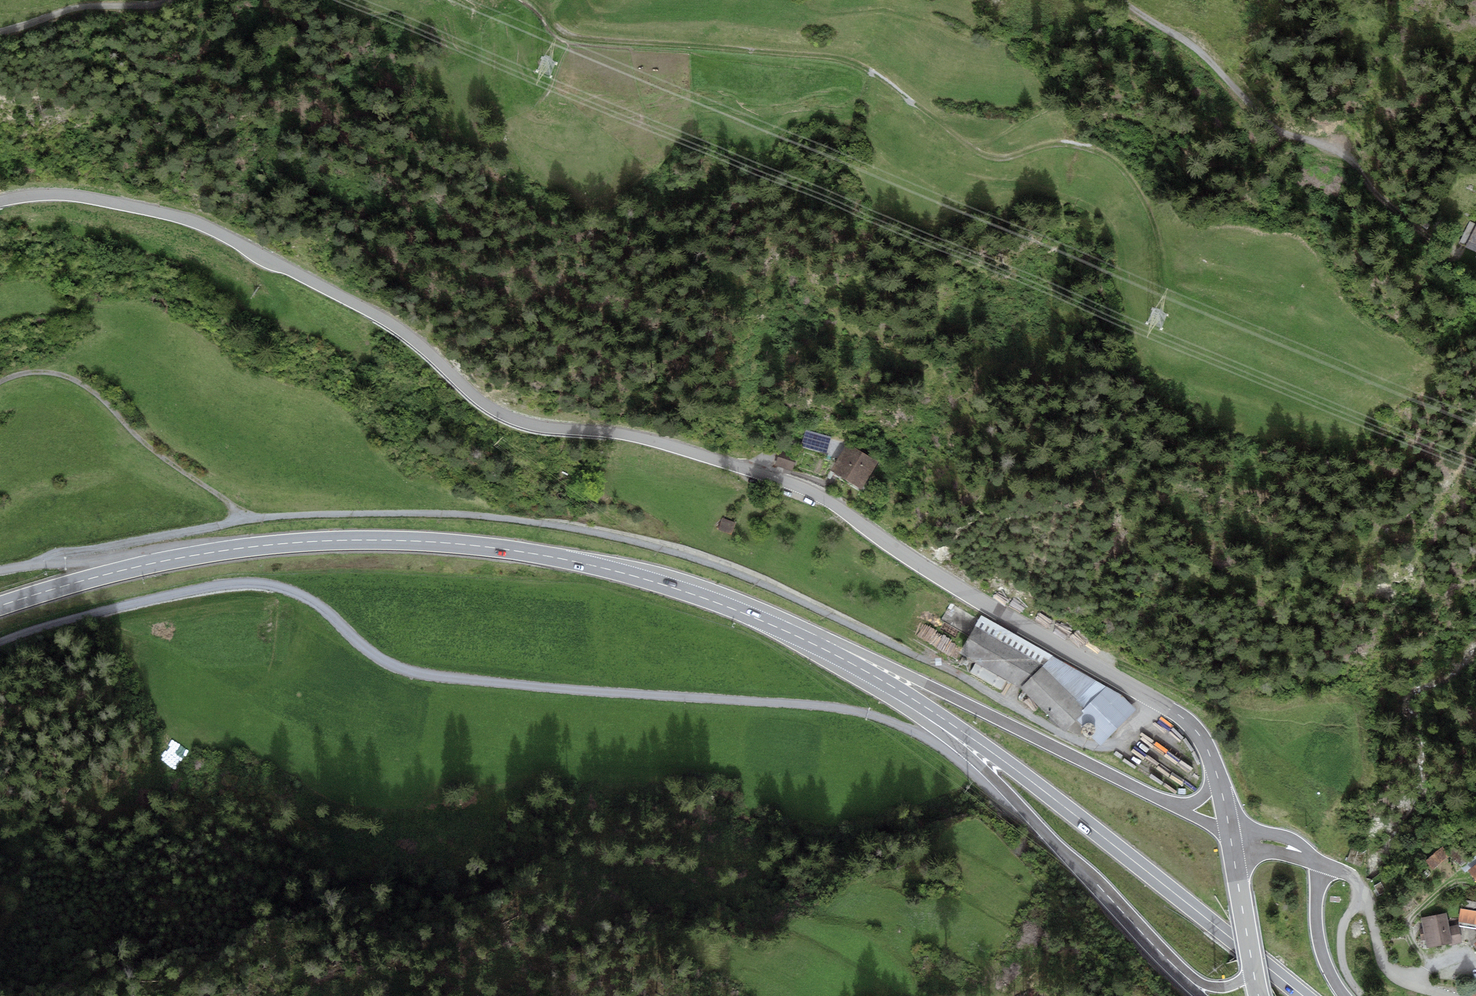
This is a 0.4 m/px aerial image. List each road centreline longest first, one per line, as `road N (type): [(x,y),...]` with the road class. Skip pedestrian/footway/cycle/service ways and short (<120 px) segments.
road 1 (tertiary): [(0,201),(98,199),(222,234),(419,343),(507,417),(633,435),(808,491),(1174,712),(1210,757)]
road 2 (track): [(0,646),(109,609),(250,583),(279,585),(407,671),(837,708),(889,725),(1014,800)]
road 3 (track): [(1163,705),(1102,753),(974,680),(757,581),(656,548),(466,515),(261,517)]
road 4 (track): [(532,0),(568,36),(849,61),(984,156),(1067,146),(1107,158),(1149,212),(1157,253)]
road 5 (primary): [(769,623),(656,582),(485,547),(325,541),(174,559)]
road 6 (primary): [(1303,995),(981,744),(850,662)]
road 7 (track): [(1475,272),(1380,198),(1352,159),(1270,127),(1211,61),(1121,0)]
road 8 (primary): [(1165,802),(796,623),(769,623)]
road 9 (primary): [(850,662),(987,772),(1164,957)]
road 10 (track): [(227,502),(62,374),(0,382)]
road 11 (track): [(261,517),(54,563)]
road 12 (primary): [(174,559),(0,606)]
road 13 (track): [(0,32),(82,6),(165,0)]
road 14 (unclassified): [(1364,895),(1387,967),(1447,995)]
road 15 (primary): [(1345,995),(1318,939),(1325,865)]
road 16 (tertiary): [(1233,856),(1254,977)]

